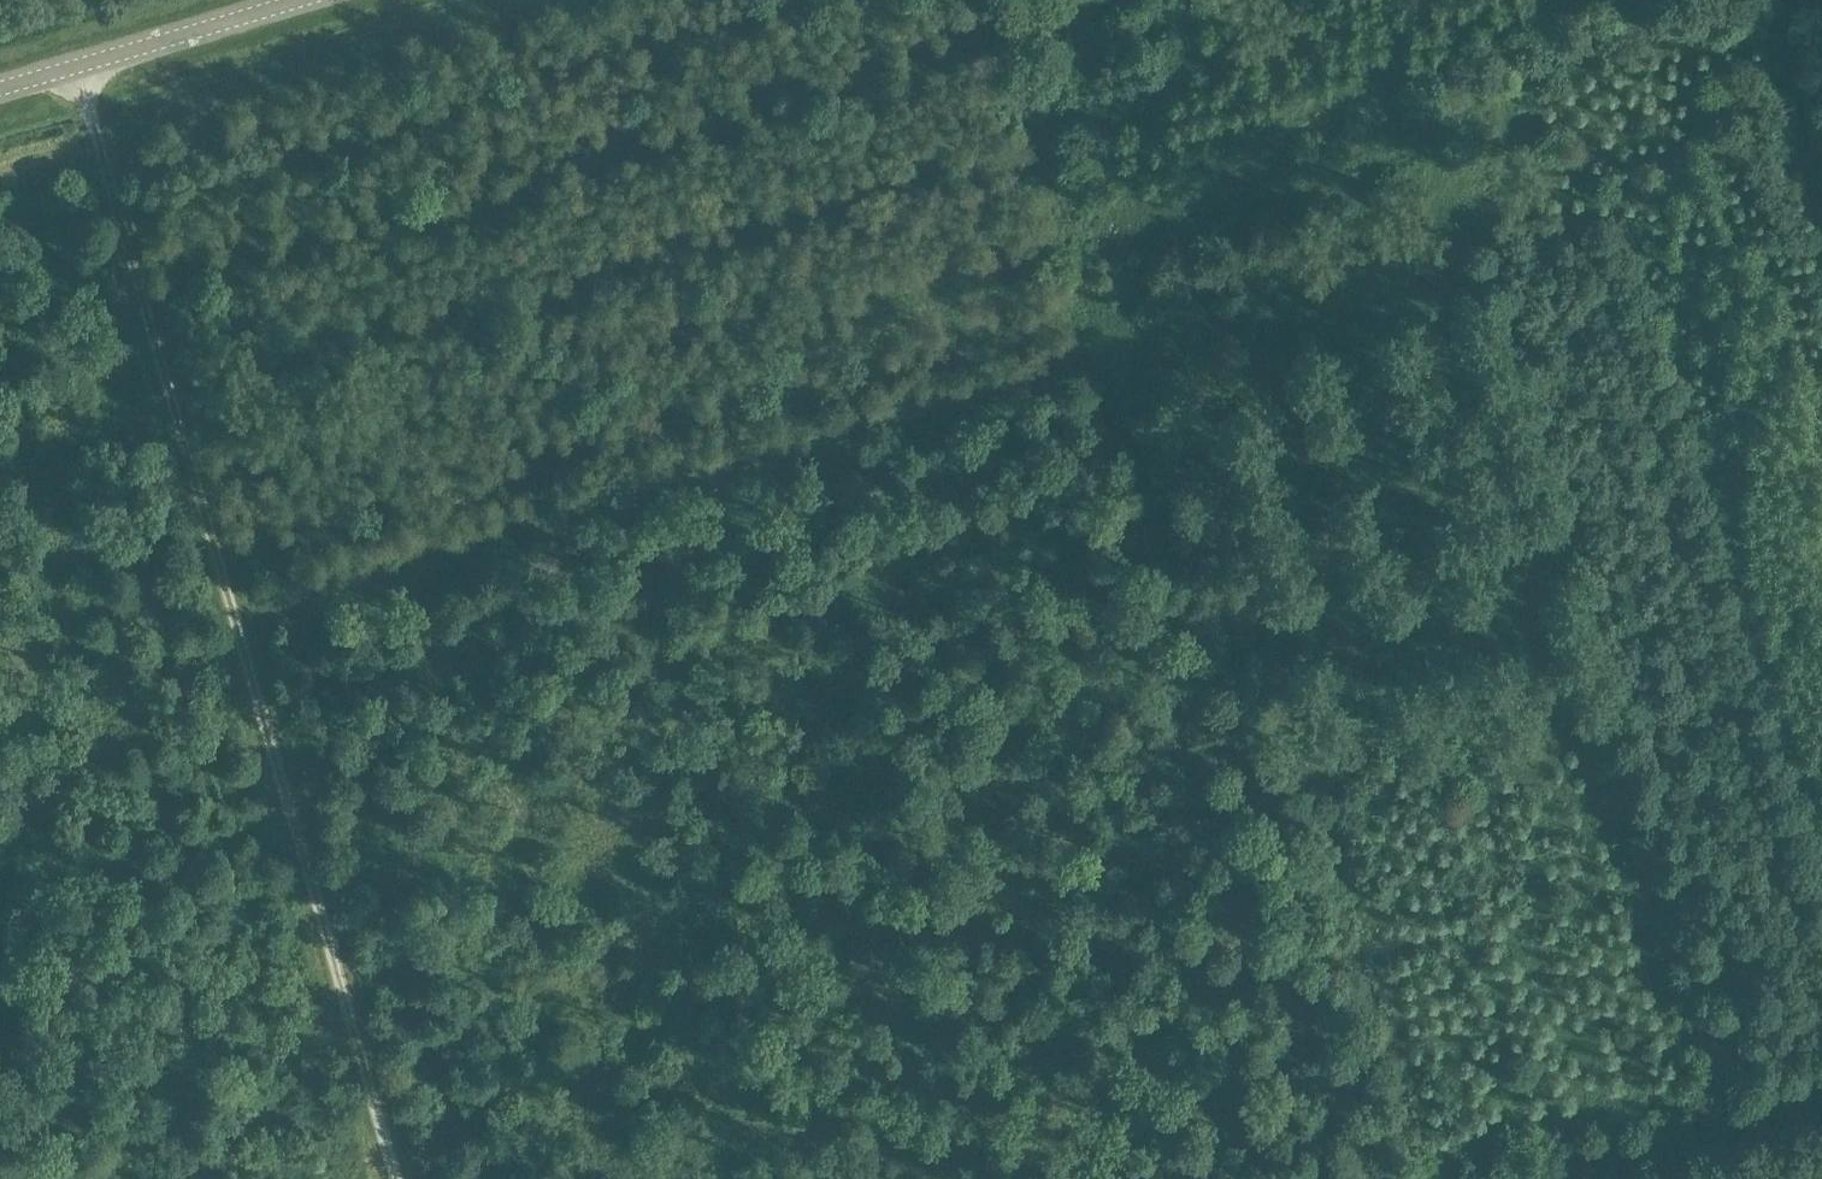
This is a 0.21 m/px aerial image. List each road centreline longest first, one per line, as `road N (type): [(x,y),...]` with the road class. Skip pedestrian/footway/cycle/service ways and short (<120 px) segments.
road 1 (track): [(398,1178),(75,67)]
road 2 (tertiary): [(0,88),(294,0)]

